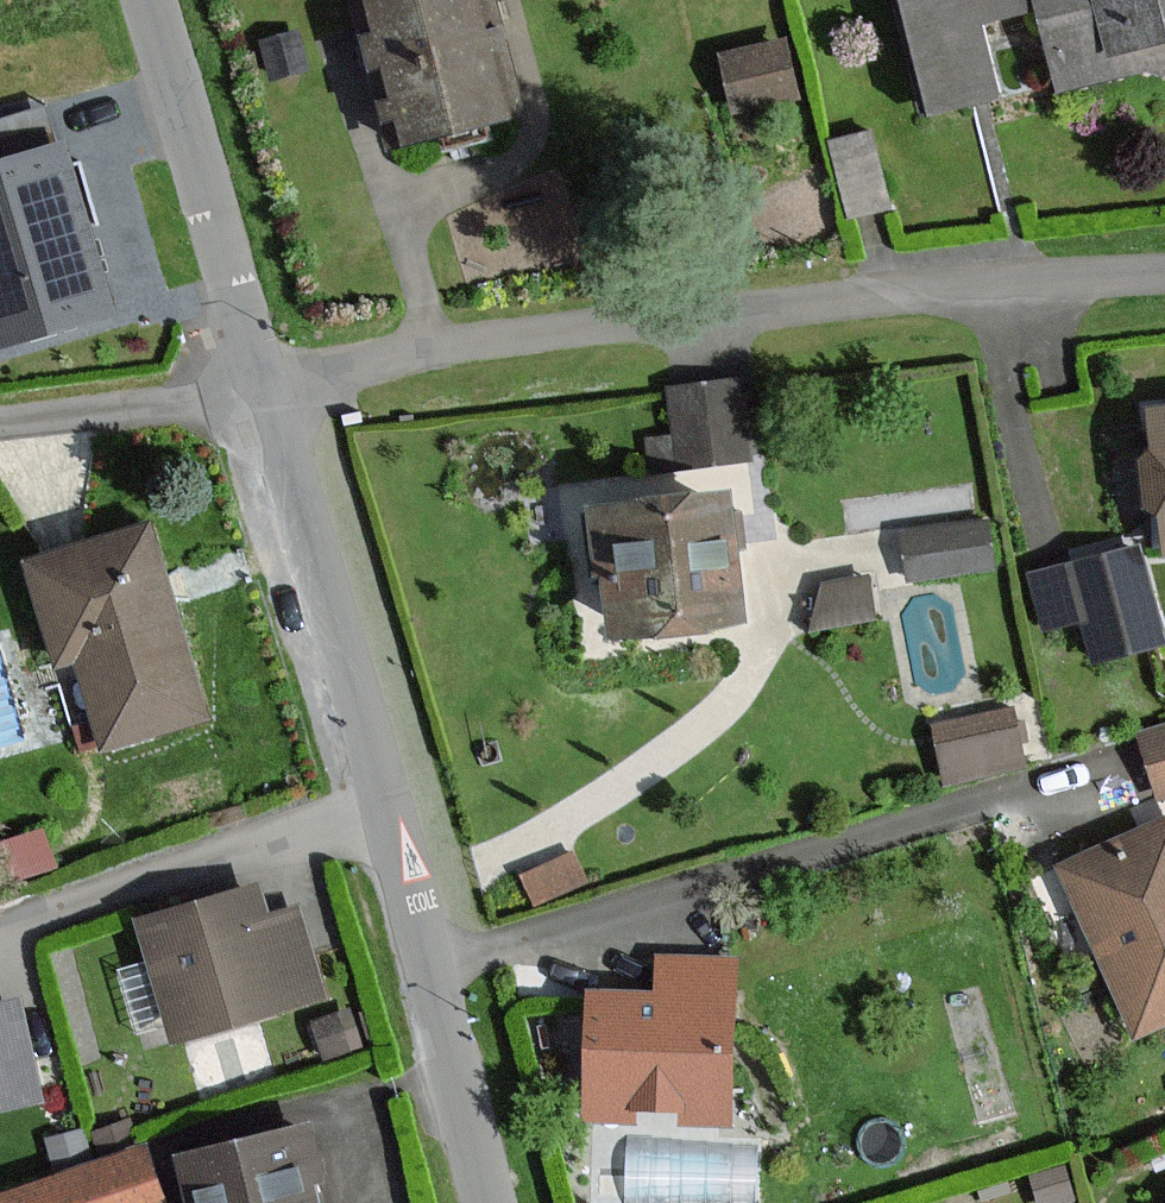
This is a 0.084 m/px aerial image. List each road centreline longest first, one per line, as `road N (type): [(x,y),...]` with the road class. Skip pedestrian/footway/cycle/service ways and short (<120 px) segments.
road 1 (residential): [(1164,272),(723,311),(396,353),(267,385)]
road 2 (residential): [(417,958),(1082,770)]
road 3 (residential): [(267,385),(417,958)]
road 4 (residential): [(149,0),(267,385)]
road 5 (residential): [(267,385),(0,421)]
road 6 (residential): [(417,958),(477,1202)]

